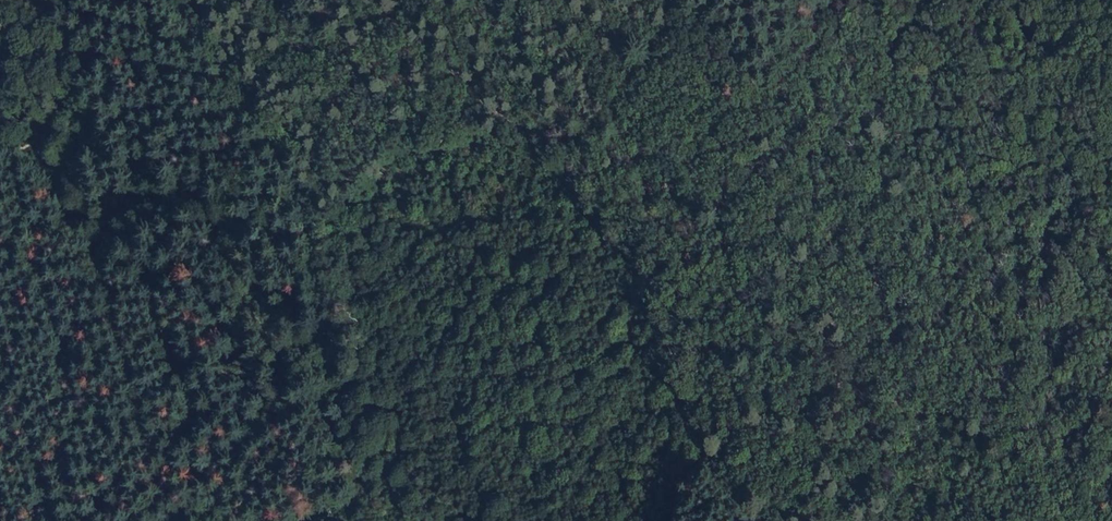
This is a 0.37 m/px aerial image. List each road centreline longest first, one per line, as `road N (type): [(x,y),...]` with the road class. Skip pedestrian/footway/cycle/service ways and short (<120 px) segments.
road 1 (track): [(698,0),(758,67),(819,173),(824,204),(853,234),(936,408),(944,520)]
road 2 (track): [(0,144),(43,108),(75,0)]

